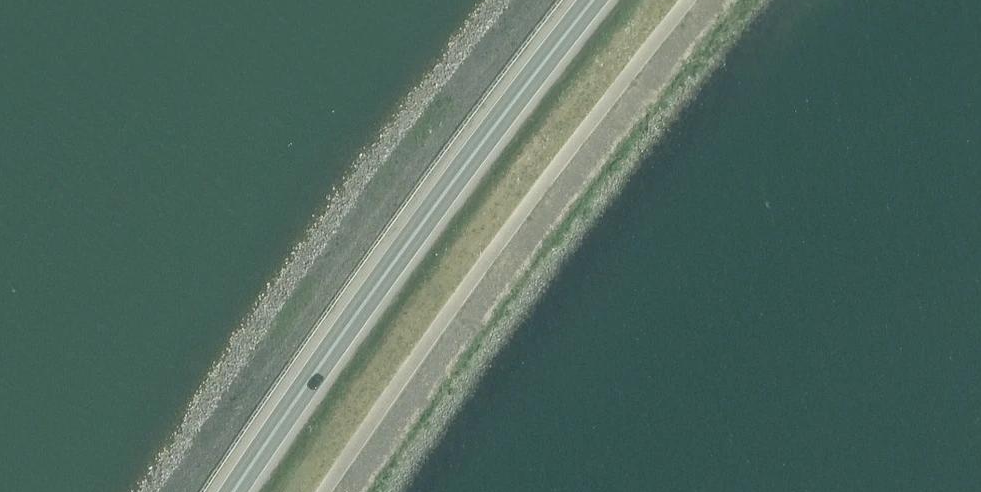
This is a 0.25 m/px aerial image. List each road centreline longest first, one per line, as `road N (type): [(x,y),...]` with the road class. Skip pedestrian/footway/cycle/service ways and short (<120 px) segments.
road 1 (trunk): [(234,491),(479,147),(594,0)]

